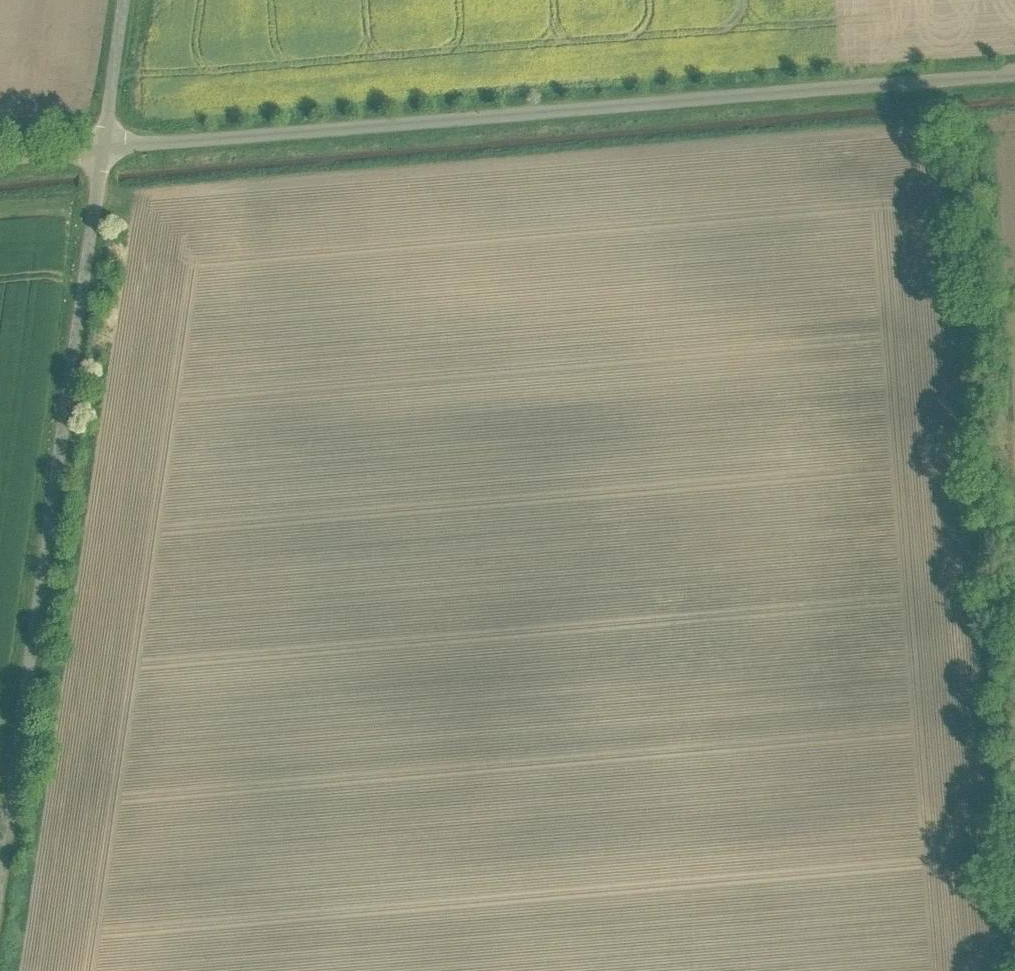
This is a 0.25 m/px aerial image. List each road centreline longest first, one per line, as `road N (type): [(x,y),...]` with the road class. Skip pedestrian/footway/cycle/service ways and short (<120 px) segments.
road 1 (unclassified): [(103,149),(1014,89)]
road 2 (unclassified): [(0,869),(103,149)]
road 3 (unclassified): [(103,149),(124,0)]

